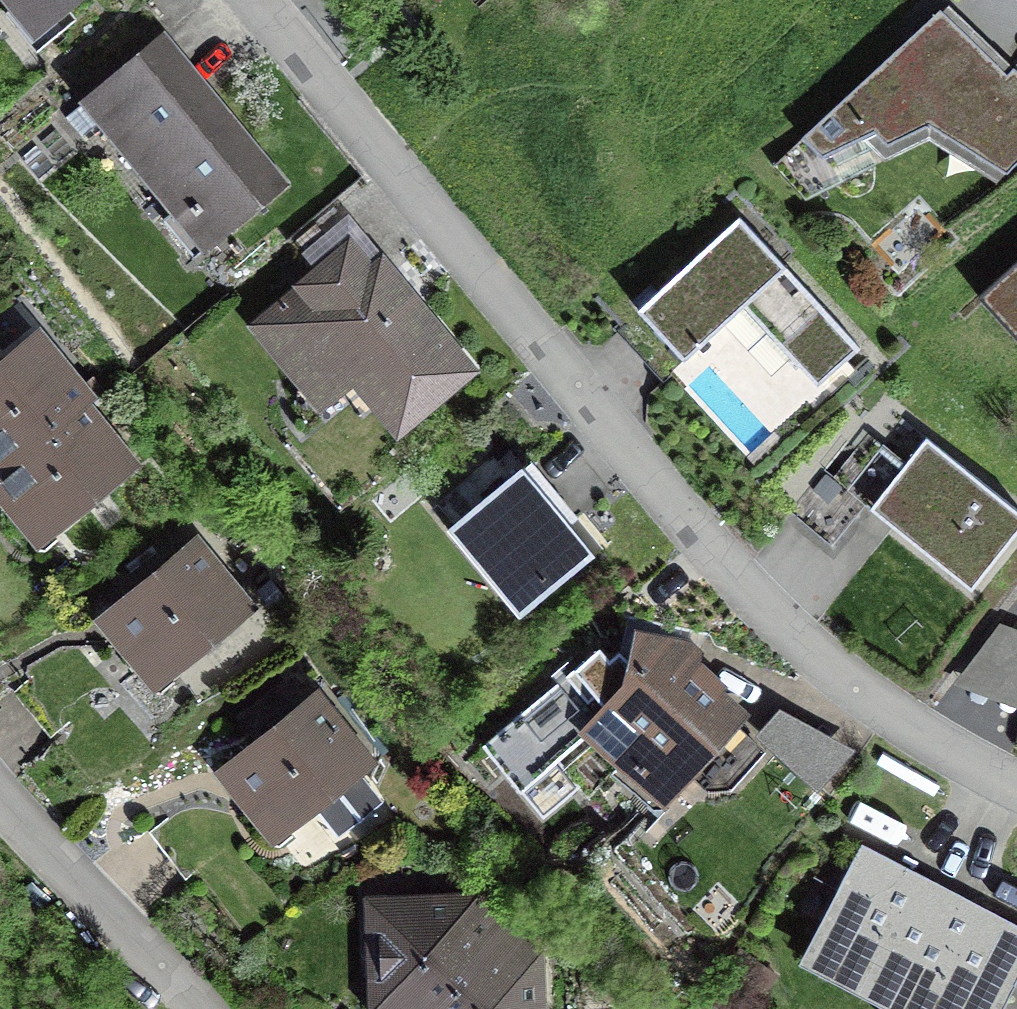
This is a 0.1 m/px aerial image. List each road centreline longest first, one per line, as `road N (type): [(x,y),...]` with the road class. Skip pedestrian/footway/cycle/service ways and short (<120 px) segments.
road 1 (residential): [(251,0),(763,614),(934,748),(1016,788)]
road 2 (residential): [(203,1008),(0,796)]

